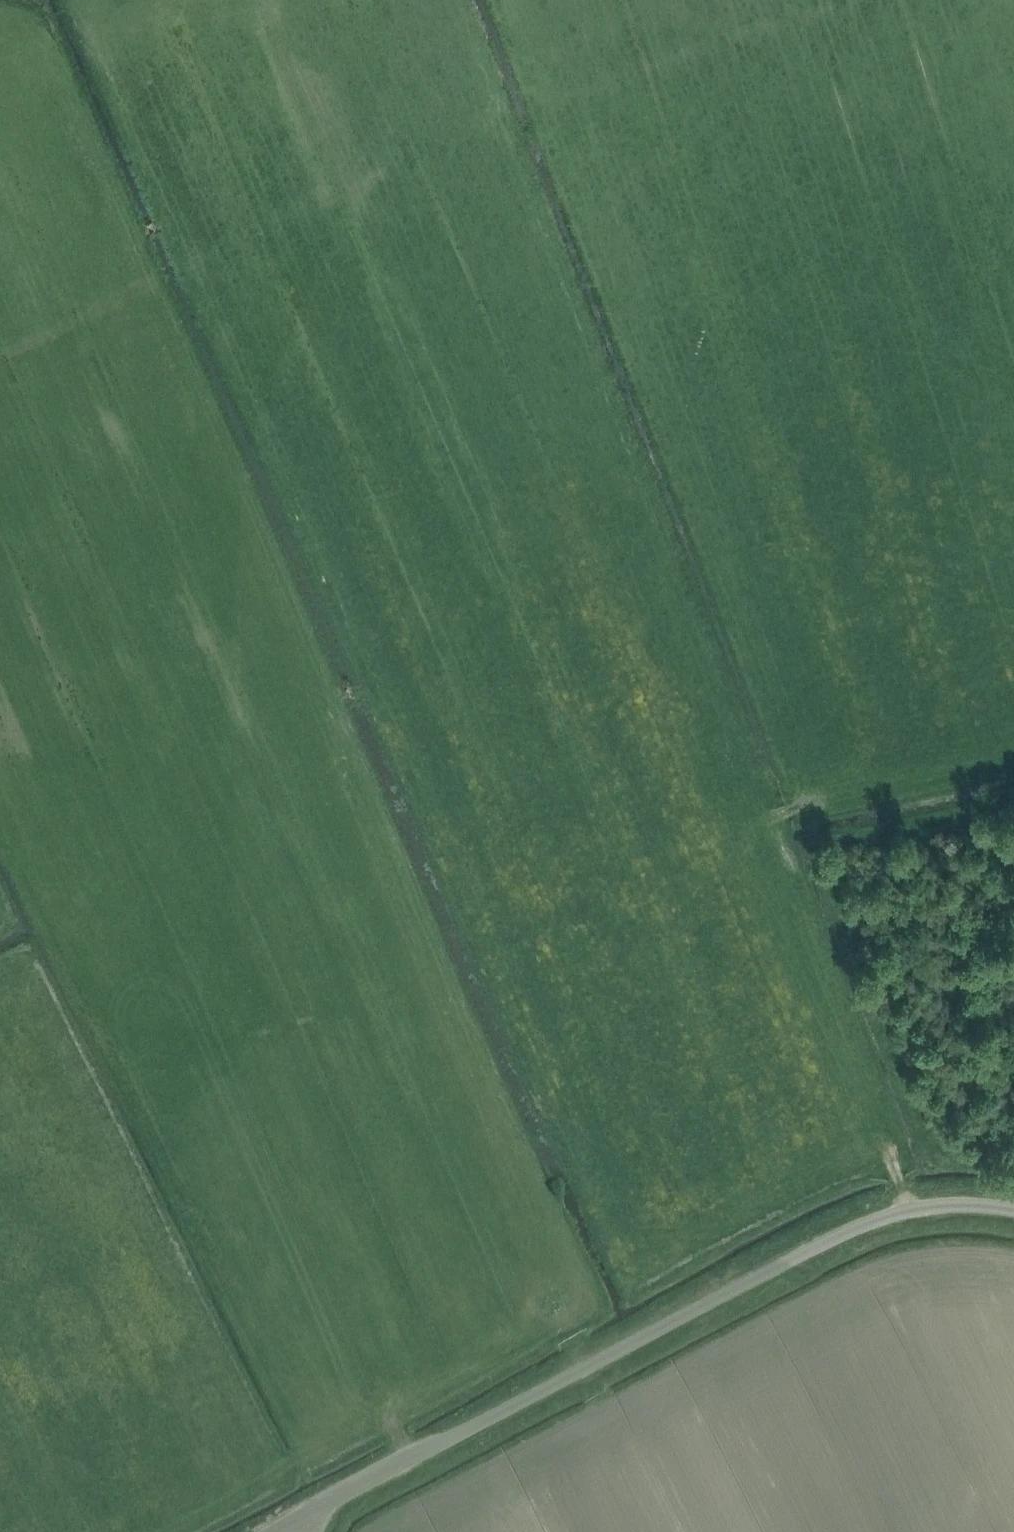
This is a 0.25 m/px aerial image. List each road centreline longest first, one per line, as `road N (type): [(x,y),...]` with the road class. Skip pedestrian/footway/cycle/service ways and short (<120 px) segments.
road 1 (unclassified): [(273,1531),(842,1234),(926,1208),(1013,1210)]

